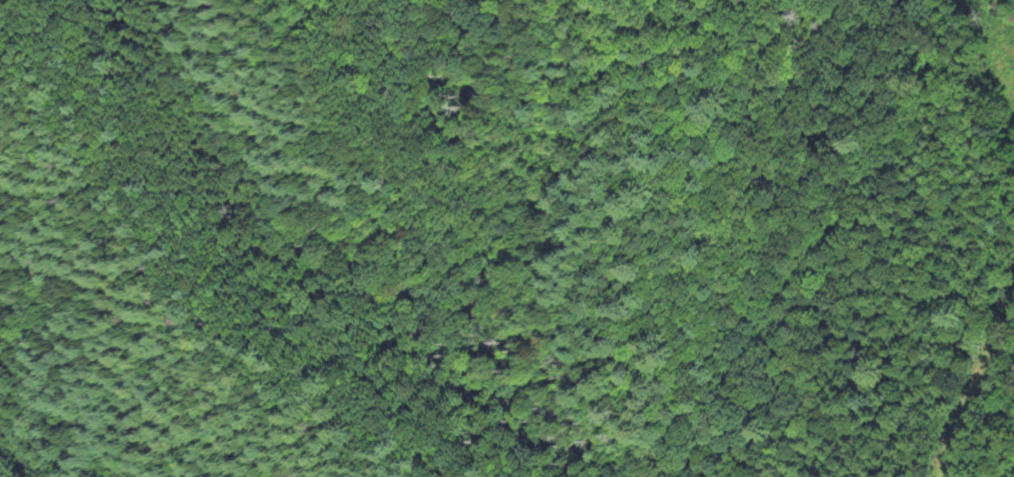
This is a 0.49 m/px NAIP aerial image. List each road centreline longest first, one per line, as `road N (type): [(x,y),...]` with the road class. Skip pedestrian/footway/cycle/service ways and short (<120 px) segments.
road 1 (track): [(924,476),(901,393),(909,284),(957,225),(964,132),(903,129),(806,288),(730,374),(642,432),(627,476)]
road 2 (track): [(288,476),(147,374),(0,394)]
road 3 (track): [(0,21),(75,55),(226,24),(228,0)]
road 4 (track): [(903,129),(890,0)]

